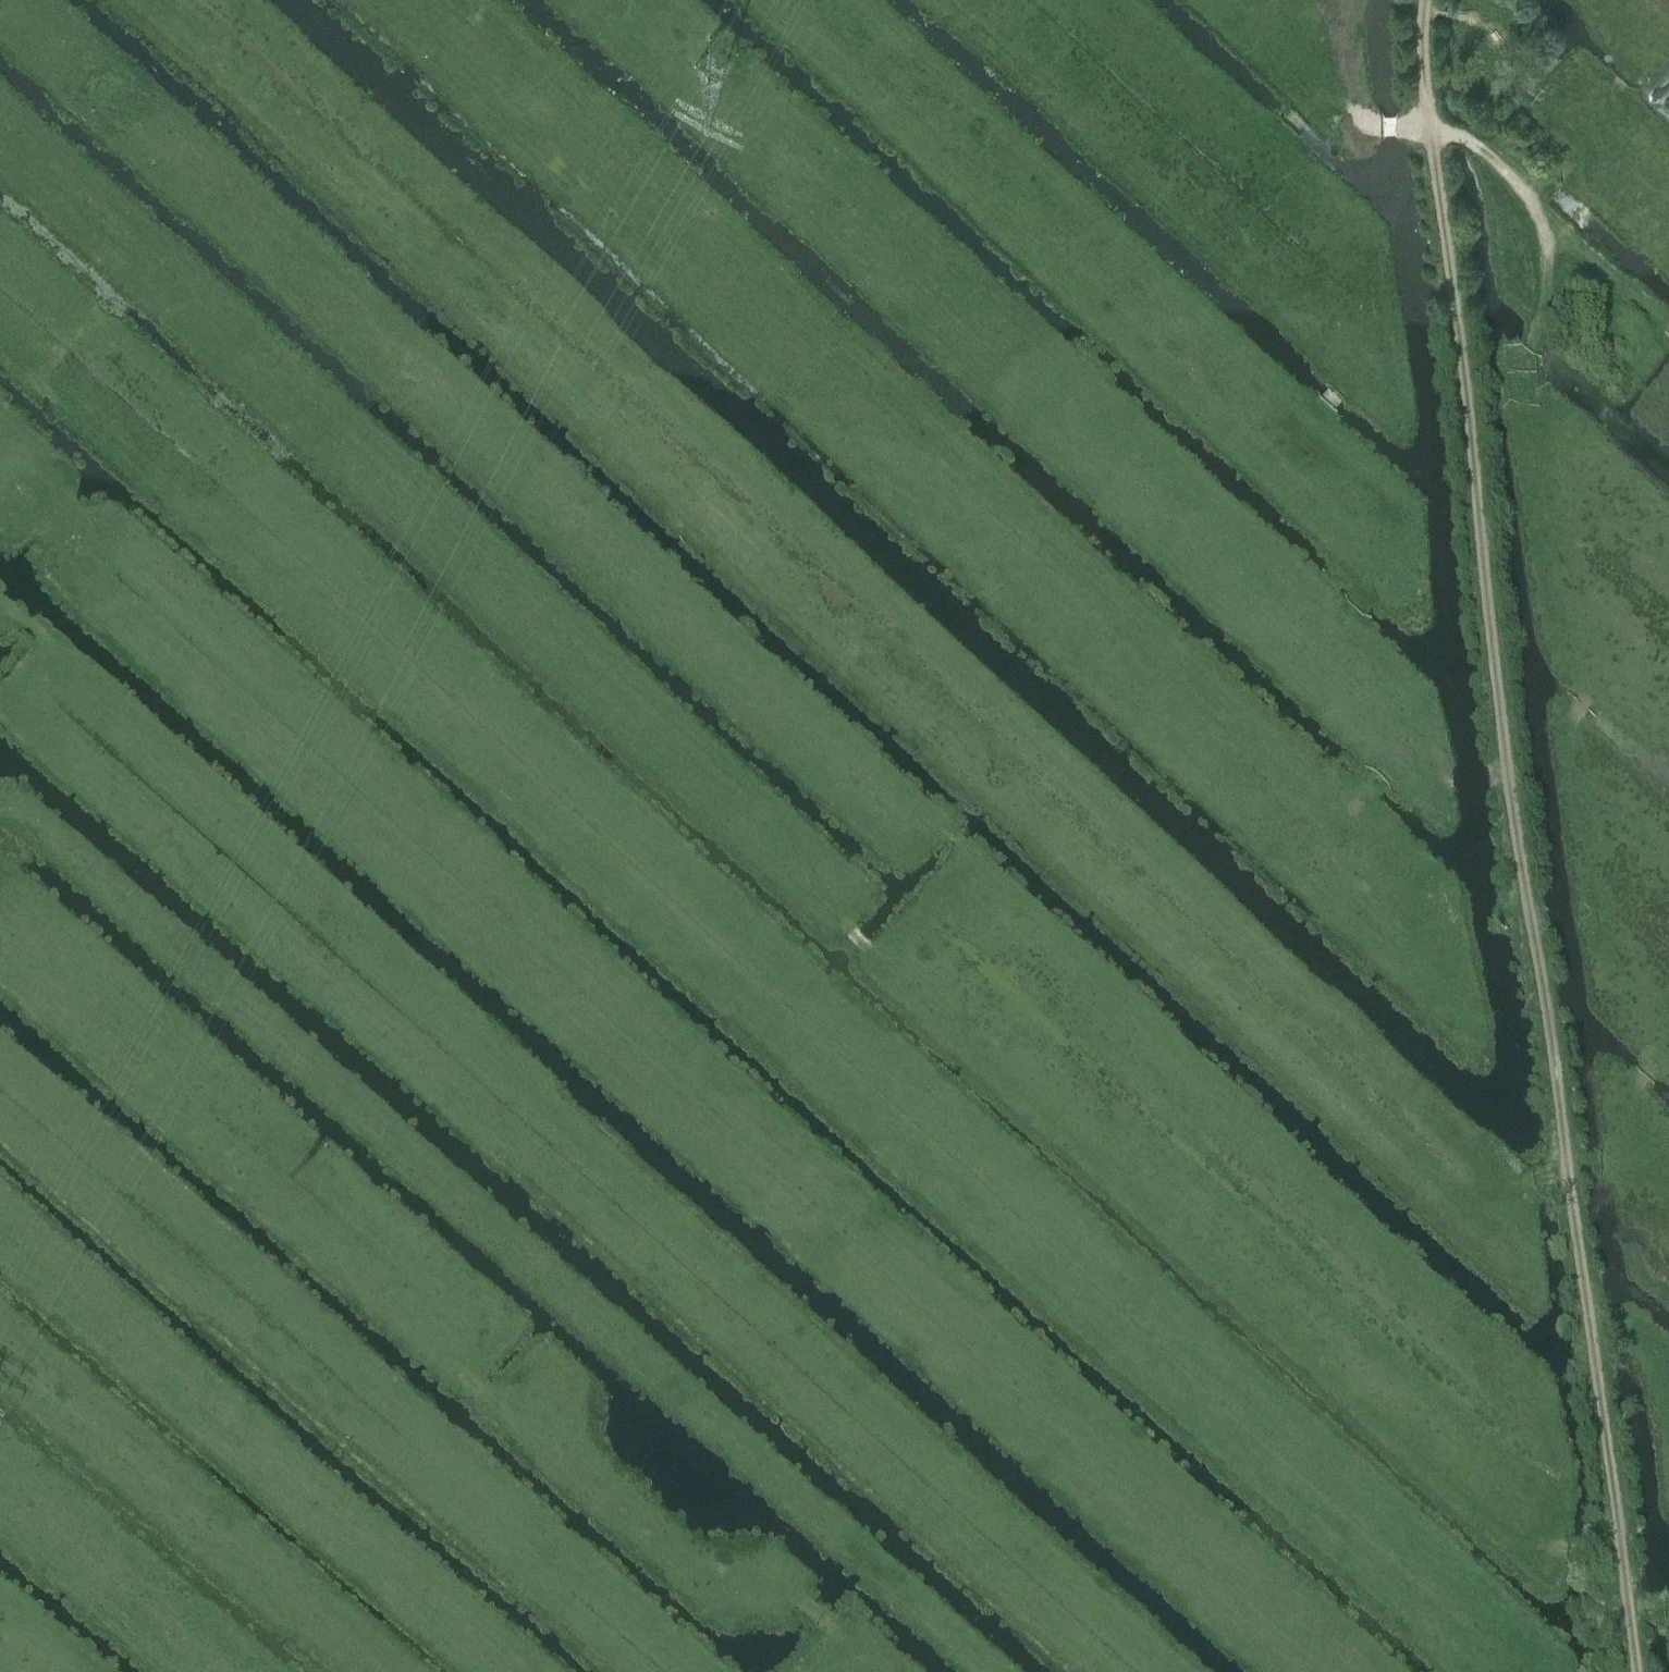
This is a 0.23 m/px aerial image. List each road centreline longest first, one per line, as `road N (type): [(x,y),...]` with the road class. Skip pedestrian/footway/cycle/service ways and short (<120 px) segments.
road 1 (track): [(1635,1671),(1429,123)]
road 2 (track): [(1668,327),(1540,213),(1513,176),(1429,123)]
road 3 (track): [(1534,206),(1545,295),(1529,350)]
road 4 (track): [(1429,123),(1425,0)]

